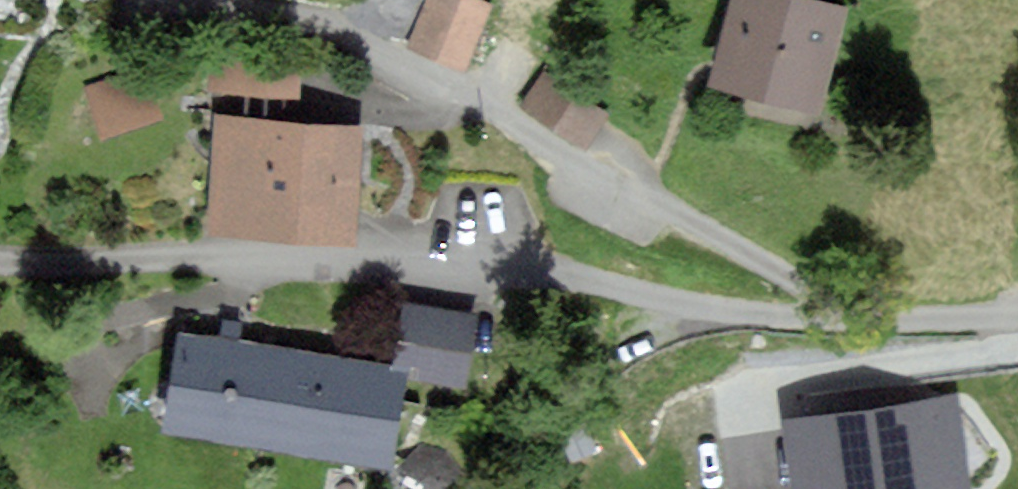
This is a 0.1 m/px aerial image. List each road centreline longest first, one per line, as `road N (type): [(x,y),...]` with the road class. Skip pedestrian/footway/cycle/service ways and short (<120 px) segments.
road 1 (residential): [(1017,315),(732,314),(430,252),(0,259)]
road 2 (track): [(829,316),(787,273),(369,48),(256,12),(184,0)]

